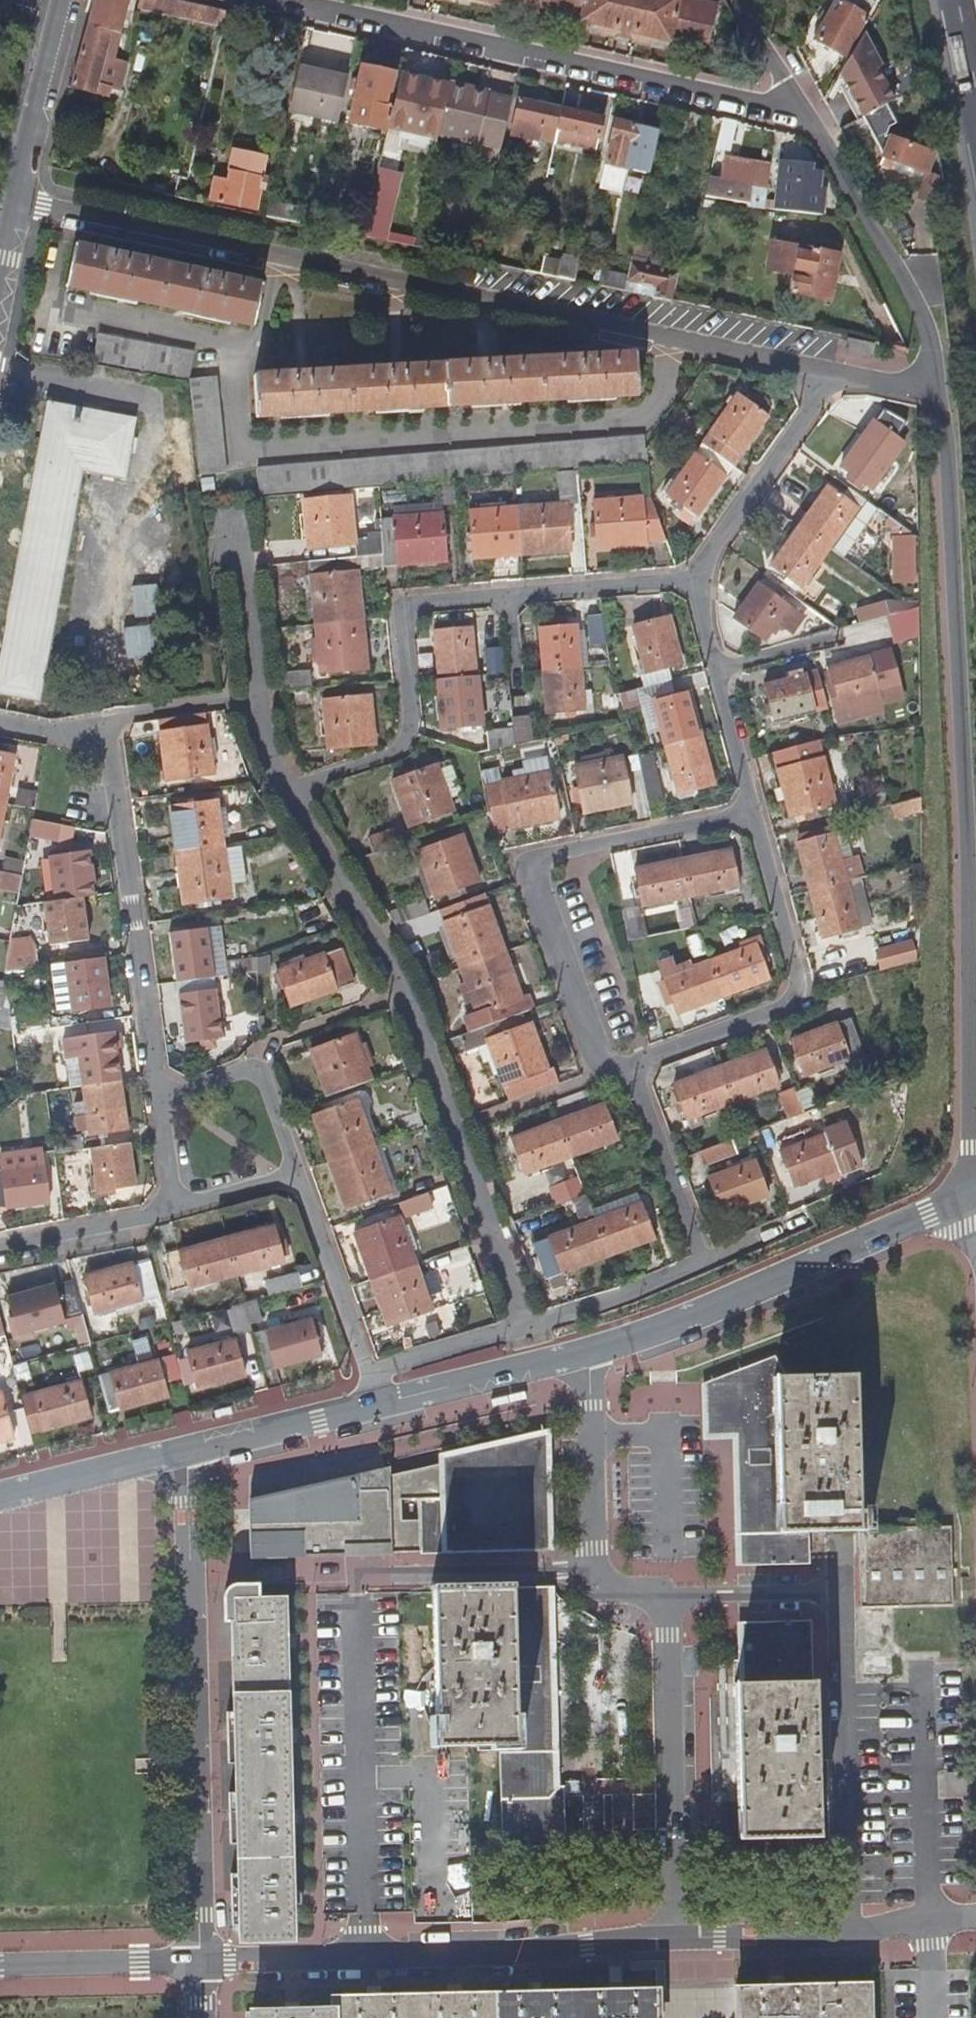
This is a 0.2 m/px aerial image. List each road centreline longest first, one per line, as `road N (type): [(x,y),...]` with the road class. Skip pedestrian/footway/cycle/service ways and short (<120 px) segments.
road 1 (residential): [(16,202),(822,366)]
road 2 (residential): [(940,387),(965,936),(966,1147),(975,1181)]
road 3 (residential): [(519,1327),(396,980),(324,872),(284,796)]
road 4 (residential): [(287,0),(811,120)]
road 5 (residential): [(201,1963),(183,1454)]
road 6 (residential): [(627,1069),(605,1069),(594,1056),(527,877),(536,859),(758,810)]
road 7 (residential): [(672,1941),(201,1963)]
road 8 (residential): [(582,1353),(975,1195)]
road 9 (residential): [(158,1103),(105,725)]
road 10 (residential): [(506,598),(395,608),(407,727),(396,753),(284,796)]
road 11 (residential): [(758,810),(798,967),(798,995),(776,1015),(627,1069)]
road 12 (residential): [(667,1599),(672,1941)]
road 13 (residential): [(849,1934),(840,1594)]
road 14 (residential): [(582,1353),(592,1435),(589,1570),(609,1592),(667,1599)]
road 15 (residential): [(811,120),(831,140),(891,249),(932,341),(940,387)]
road 16 (residential): [(822,366),(808,417),(701,578)]
road 17 (residential): [(294,1180),(362,1371),(371,1374)]
road 18 (residential): [(377,1403),(582,1353)]
road 19 (residential): [(294,1180),(261,1086),(250,1076),(158,1103)]
road 20 (residential): [(701,1264),(627,1069)]
road 21 (residential): [(16,202),(61,0)]
road 22 (residential): [(201,1963),(0,1968)]
road 23 (residential): [(183,1454),(377,1403)]
road 24 (residential): [(701,578),(506,598)]
road 25 (residential): [(519,1327),(635,1293),(701,1264)]
road 26 (residential): [(0,1497),(183,1454)]
road 27 (residential): [(0,1249),(173,1209)]
road 28 (residential): [(849,1934),(672,1941)]
road 29 (residential): [(840,1594),(667,1599)]
road 30 (residential): [(371,1374),(519,1327)]
road 31 (residential): [(248,701),(232,548)]
road 32 (unclassified): [(248,701),(105,725)]
road 33 (residential): [(720,672),(758,810)]
road 34 (residential): [(740,0),(811,120)]
road 35 (residential): [(975,1917),(849,1934)]
road 36 (unclassified): [(294,1180),(173,1209)]

